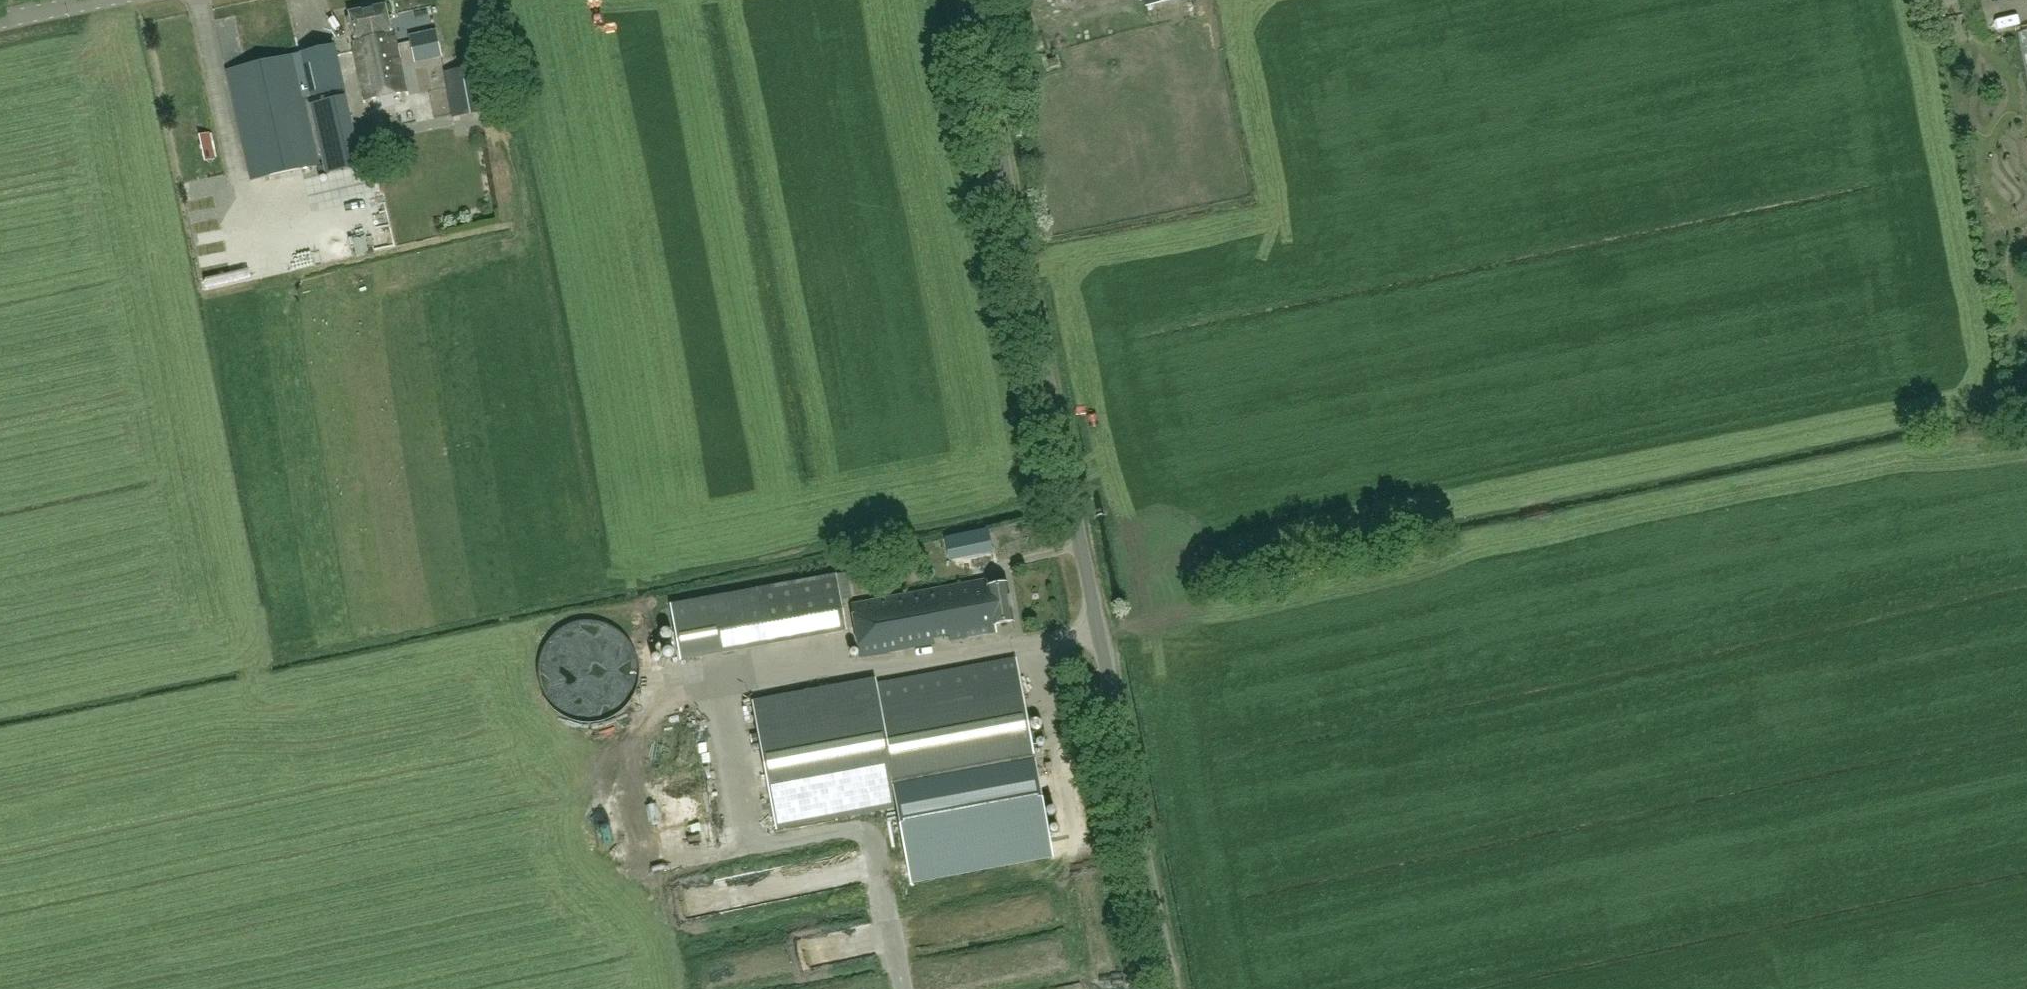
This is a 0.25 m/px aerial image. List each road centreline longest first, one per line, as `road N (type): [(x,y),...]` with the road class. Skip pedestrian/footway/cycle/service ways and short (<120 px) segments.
road 1 (unclassified): [(1170,988),(968,0)]

